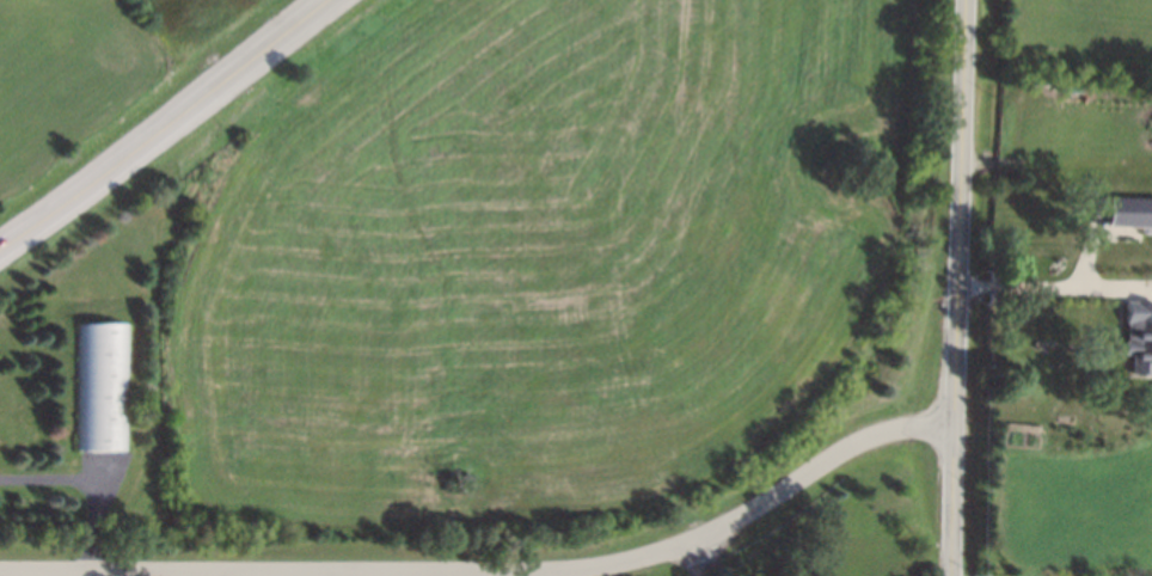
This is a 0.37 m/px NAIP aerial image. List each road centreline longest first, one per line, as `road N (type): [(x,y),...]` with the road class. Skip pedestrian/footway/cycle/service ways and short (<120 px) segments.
road 1 (residential): [(0,572),(599,569),(709,535),(858,445),(921,427),(960,427)]
road 2 (tertiary): [(0,249),(331,0)]
road 3 (tertiary): [(963,244),(956,575)]
road 4 (tertiary): [(969,0),(963,244)]

